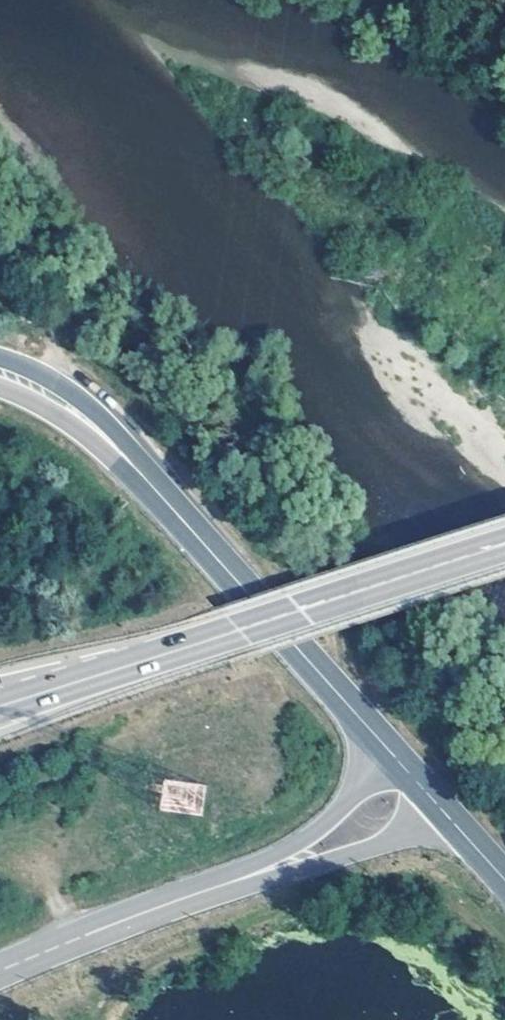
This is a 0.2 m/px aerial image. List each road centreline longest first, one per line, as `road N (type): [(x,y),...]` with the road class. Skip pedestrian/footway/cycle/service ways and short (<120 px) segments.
road 1 (primary): [(0,707),(504,547)]
road 2 (track): [(29,1019),(325,894),(391,880),(456,907),(504,957)]
road 3 (tertiary): [(388,752),(89,420)]
road 4 (tertiary): [(271,870),(0,971)]
road 5 (tertiary): [(271,870),(457,828)]
road 6 (tertiary): [(388,752),(271,870)]

